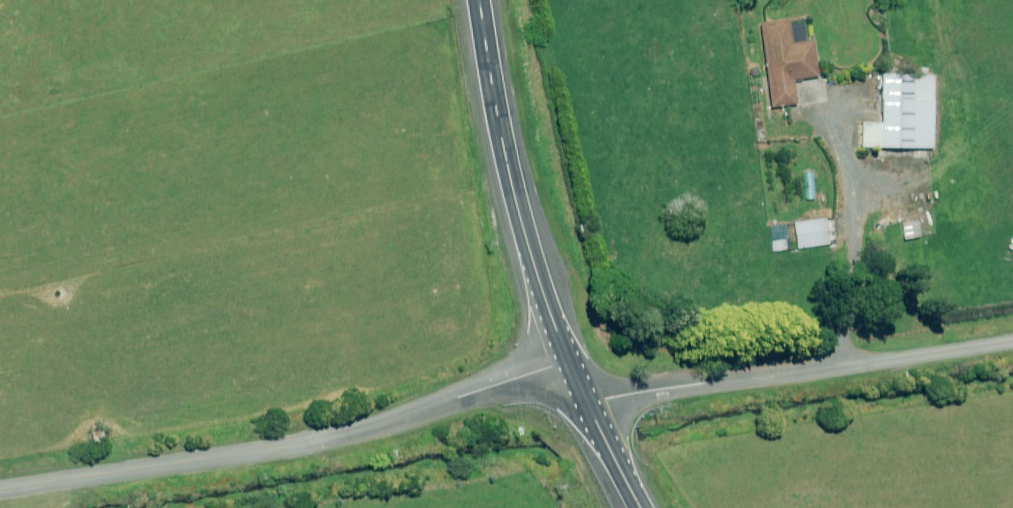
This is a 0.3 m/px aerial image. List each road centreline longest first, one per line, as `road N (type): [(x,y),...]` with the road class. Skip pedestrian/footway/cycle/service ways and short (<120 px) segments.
road 1 (unclassified): [(0,491),(333,437),(569,364)]
road 2 (primary): [(569,364),(498,140),(478,0)]
road 3 (primary): [(640,507),(569,364)]

